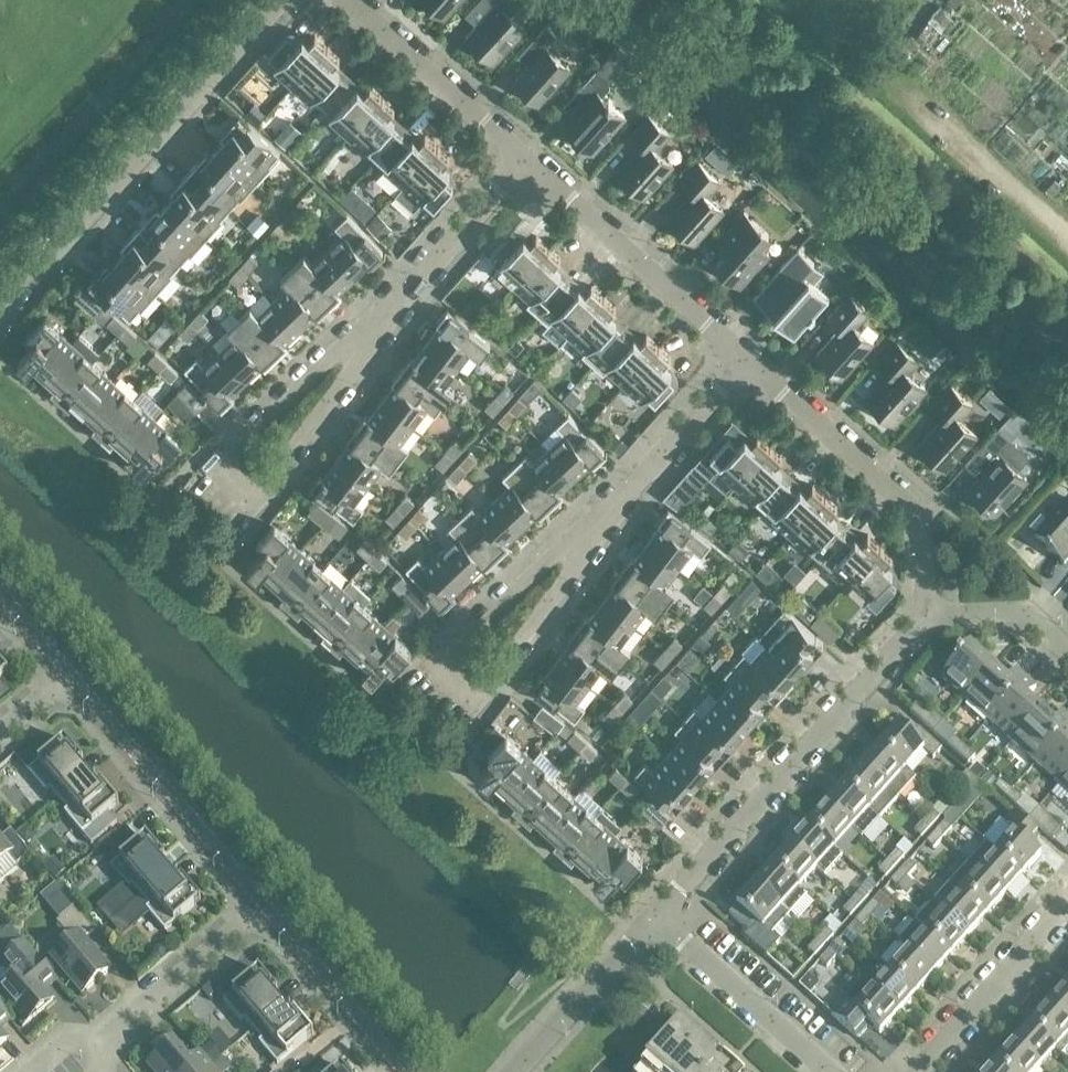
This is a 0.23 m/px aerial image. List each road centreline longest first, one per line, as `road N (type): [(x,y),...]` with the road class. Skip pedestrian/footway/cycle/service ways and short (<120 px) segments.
road 1 (residential): [(0,315),(286,0)]
road 2 (residential): [(656,916),(930,618)]
road 3 (residential): [(364,340),(319,369),(227,454),(232,487),(257,495),(270,490),(340,389)]
road 4 (residential): [(582,546),(546,564),(455,651),(449,685),(489,690),(567,589)]
road 5 (residential): [(749,361),(926,519),(930,618)]
road 6 (tertiary): [(265,906),(73,671)]
road 7 (residential): [(524,158),(749,361)]
road 8 (residential): [(582,546),(749,361)]
road 9 (residential): [(364,340),(524,158)]
road 10 (residential): [(348,0),(524,158)]
road 11 (residential): [(830,1071),(656,916)]
road 12 (residential): [(913,1071),(1067,898)]
road 13 (tertiary): [(408,1071),(265,906)]
road 14 (residential): [(508,1071),(656,916)]
road 15 (residential): [(100,1039),(265,906)]
road 16 (residential): [(1067,640),(1033,607),(930,618)]

